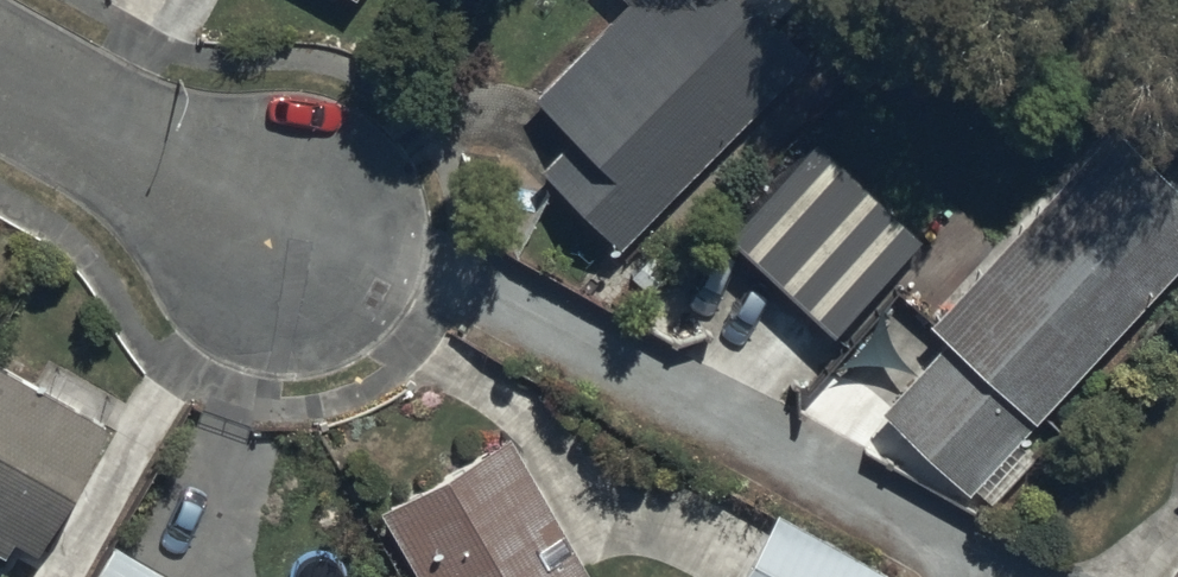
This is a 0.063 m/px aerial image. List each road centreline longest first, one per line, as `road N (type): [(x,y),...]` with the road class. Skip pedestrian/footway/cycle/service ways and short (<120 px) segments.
road 1 (residential): [(0,71),(259,216),(510,298),(944,536)]

